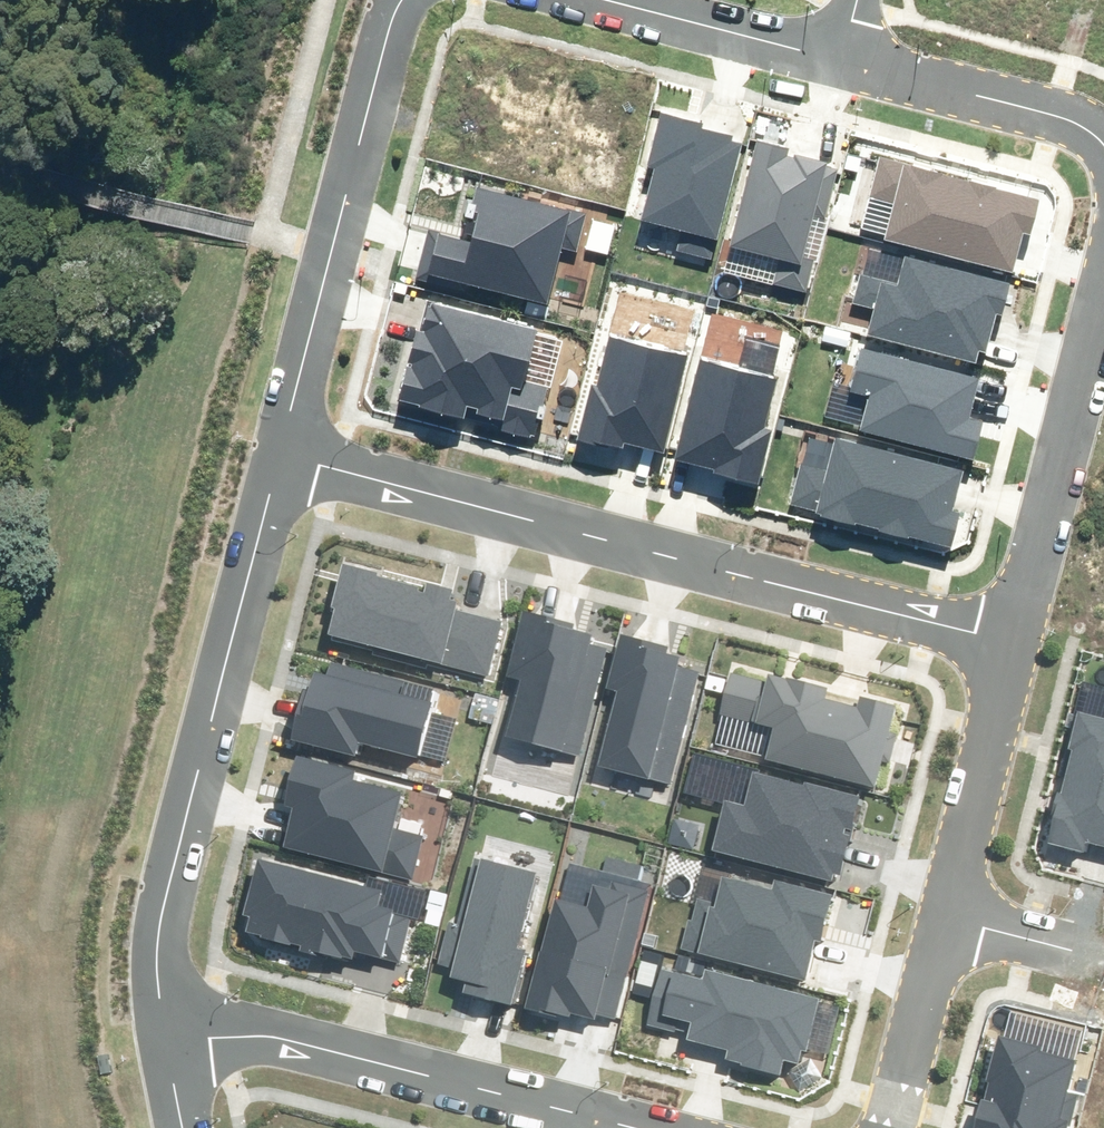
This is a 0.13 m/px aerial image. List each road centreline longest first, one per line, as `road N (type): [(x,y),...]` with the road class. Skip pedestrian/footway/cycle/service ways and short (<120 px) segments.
road 1 (residential): [(1016,643),(280,455)]
road 2 (residential): [(280,455),(159,931),(168,1047)]
road 3 (residential): [(630,1127),(272,1037),(168,1047)]
road 4 (residential): [(402,0),(280,455)]
road 5 (residential): [(1016,643),(1103,290)]
road 6 (residential): [(943,913),(1016,643)]
road 7 (residential): [(1103,145),(1076,123),(842,63)]
road 8 (residential): [(842,63),(600,0)]
road 9 (residential): [(887,1127),(943,913)]
road 10 (residential): [(943,913),(1103,960)]

